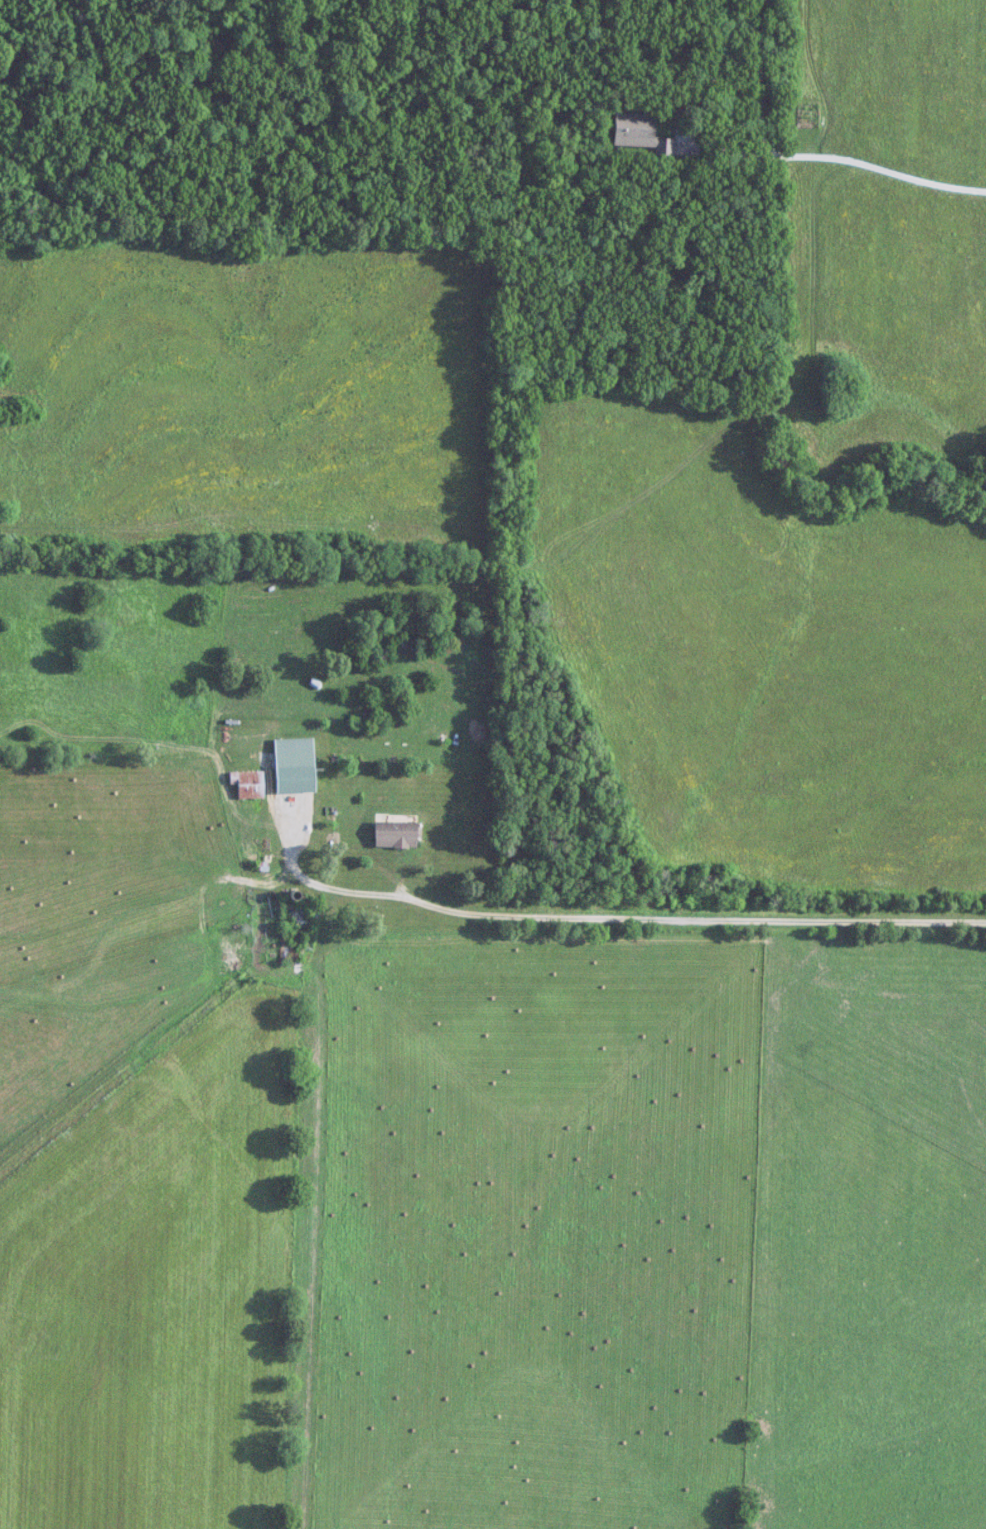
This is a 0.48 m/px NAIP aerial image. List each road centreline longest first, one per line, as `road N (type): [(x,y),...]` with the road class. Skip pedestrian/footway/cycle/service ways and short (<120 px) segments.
road 1 (residential): [(985,919),(490,913),(338,888)]

